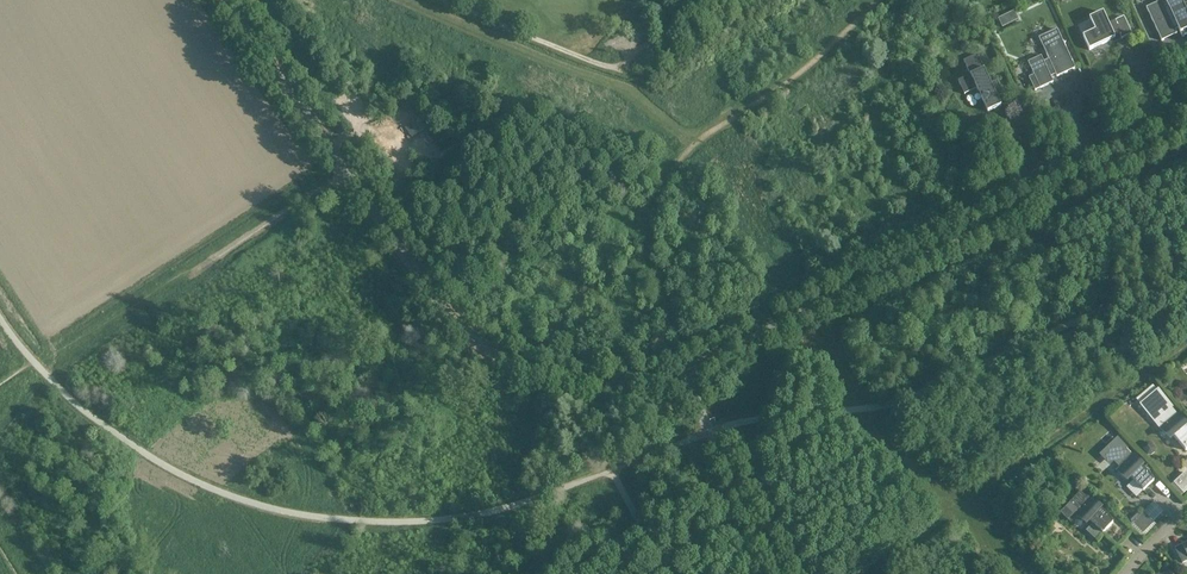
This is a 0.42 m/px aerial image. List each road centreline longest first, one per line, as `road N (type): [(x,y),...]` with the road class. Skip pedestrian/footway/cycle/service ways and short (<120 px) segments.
road 1 (unclassified): [(680,374),(618,385),(563,381),(473,341),(232,0)]
road 2 (tertiary): [(680,374),(811,302),(1186,136)]
road 3 (tertiary): [(779,573),(680,374)]
road 4 (track): [(349,171),(185,278)]

